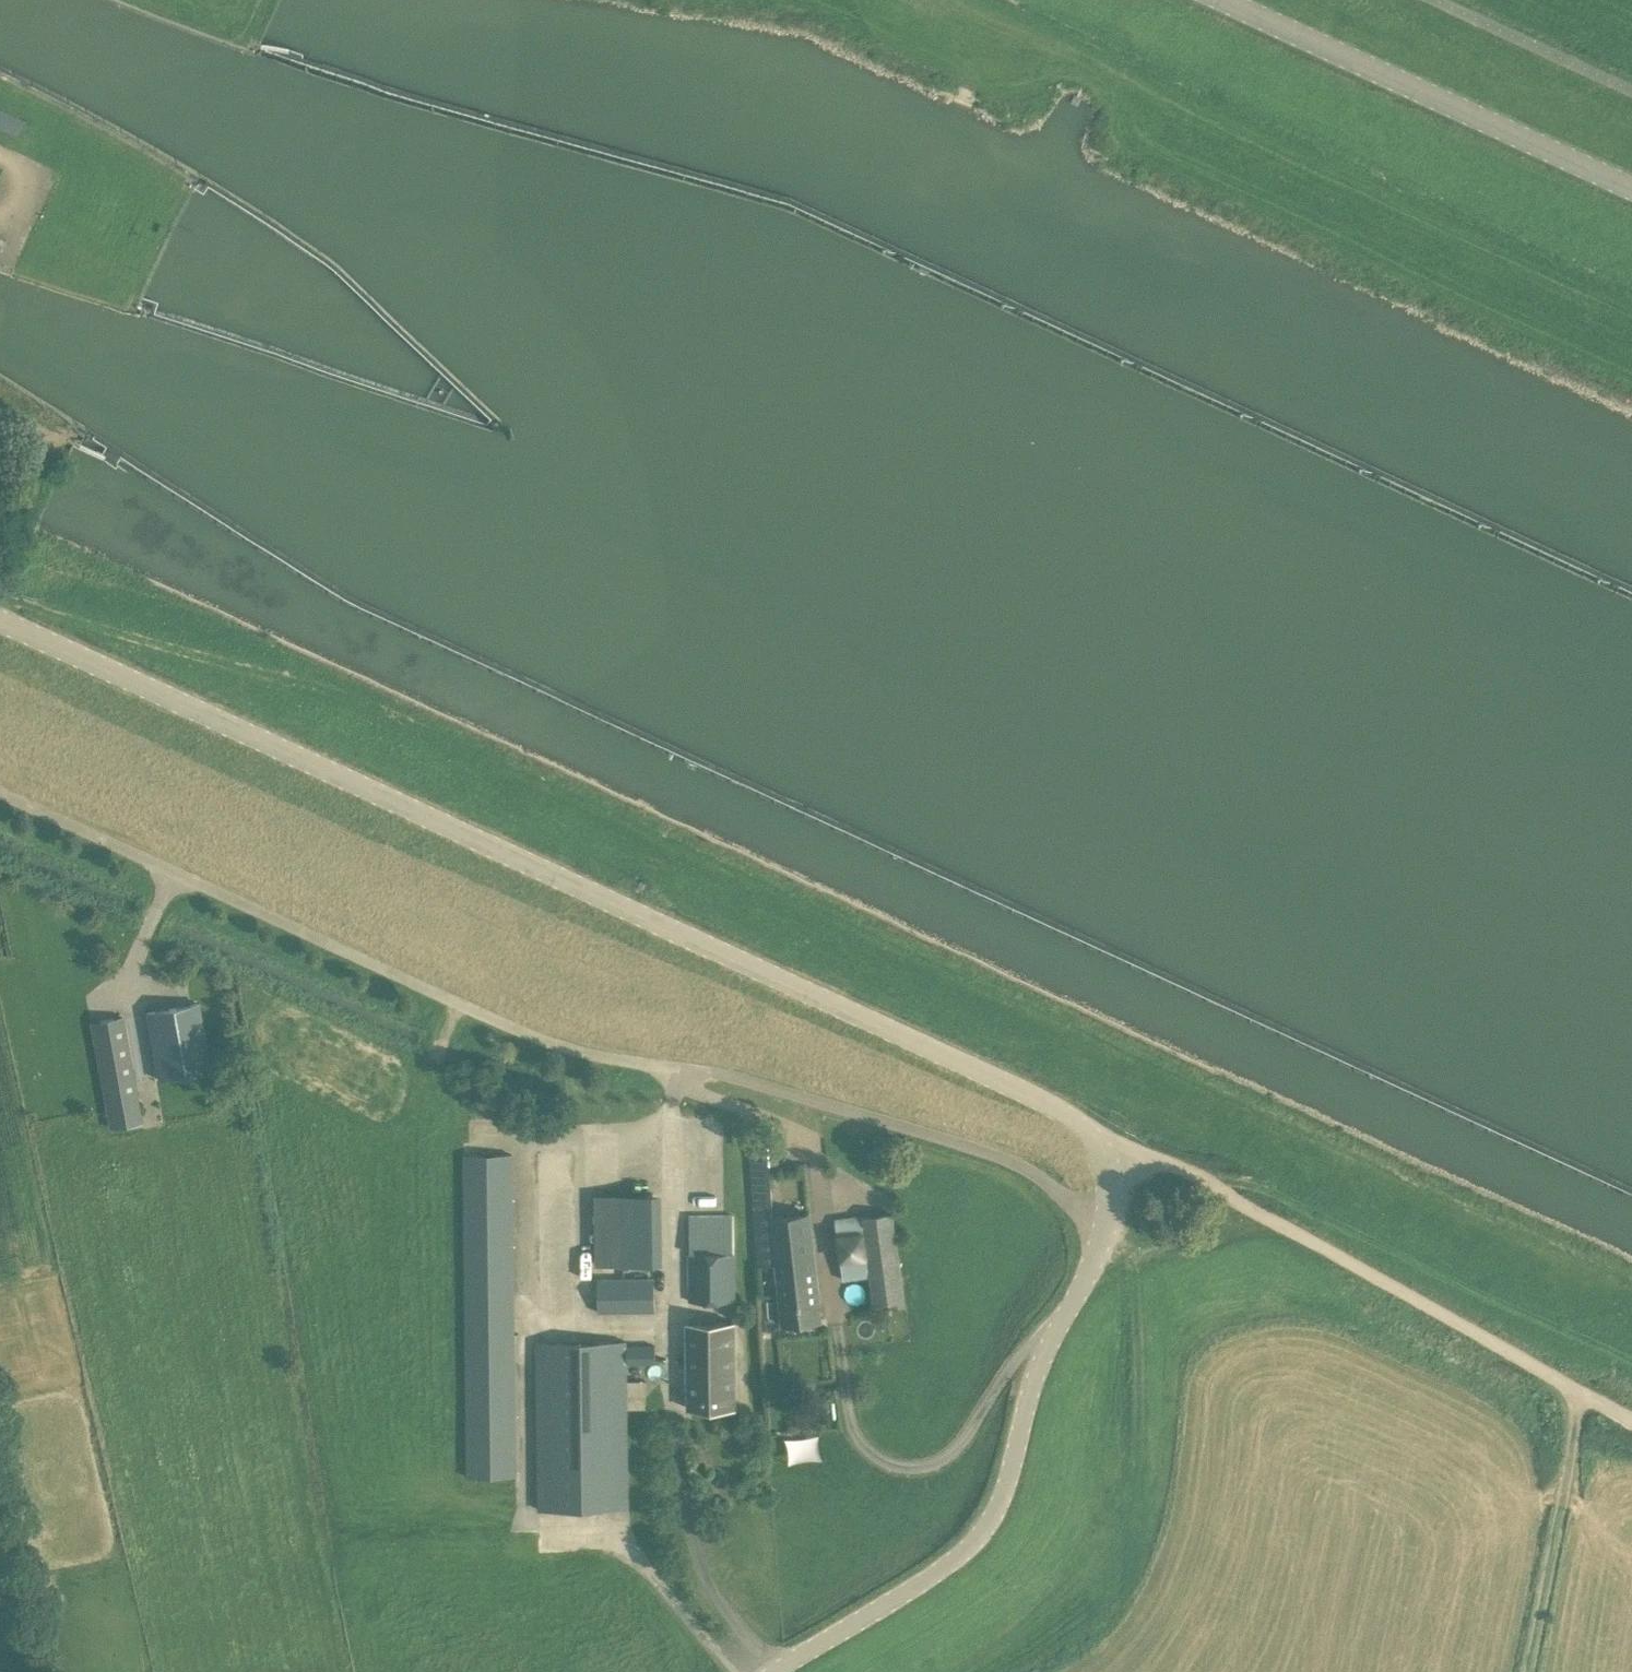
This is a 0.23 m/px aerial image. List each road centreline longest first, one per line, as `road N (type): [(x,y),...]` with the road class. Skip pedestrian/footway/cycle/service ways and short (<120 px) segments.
road 1 (unclassified): [(1105,1230),(1106,1165),(1064,1116),(0,619)]
road 2 (unclassified): [(1105,1230),(1034,1171),(987,1149),(552,1042),(0,798)]
road 3 (unclassified): [(773,1671),(973,1543),(1007,1484),(1036,1369),(1105,1230)]
road 4 (track): [(1189,1175),(1229,1178),(1321,1216),(1631,1366)]
road 5 (primary): [(1631,187),(1228,0)]
road 6 (track): [(1531,1671),(1577,1391)]

